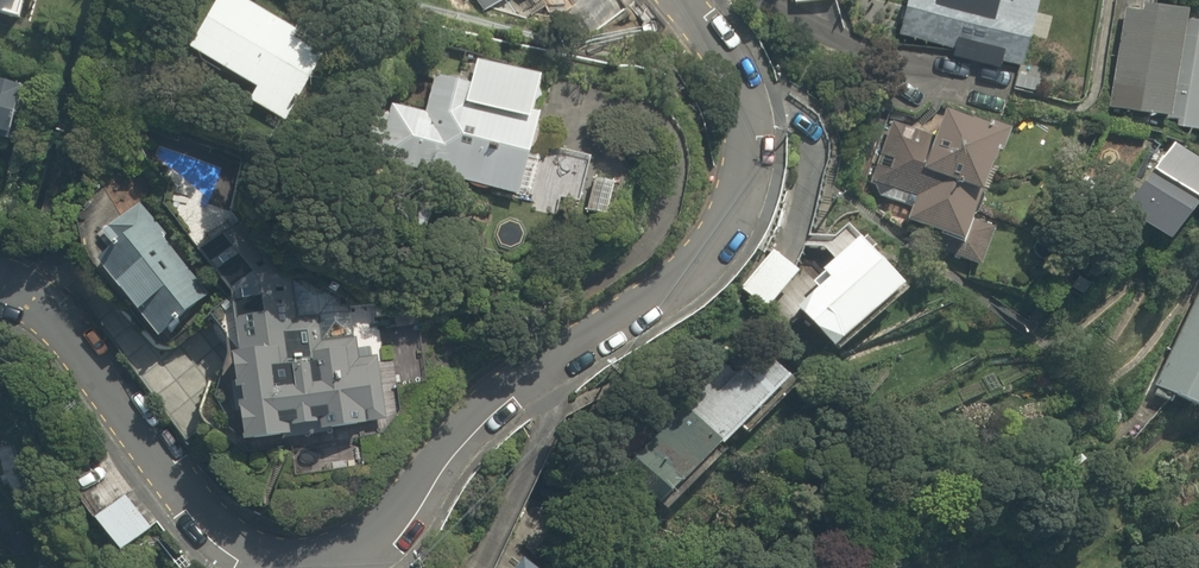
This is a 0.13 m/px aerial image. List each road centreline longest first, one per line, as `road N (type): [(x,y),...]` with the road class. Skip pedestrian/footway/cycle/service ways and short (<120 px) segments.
road 1 (residential): [(690,0),(733,64),(753,114),(750,190),(726,233),(519,389),(376,546),(342,567)]
road 2 (residential): [(250,567),(129,428),(63,331),(0,289)]

